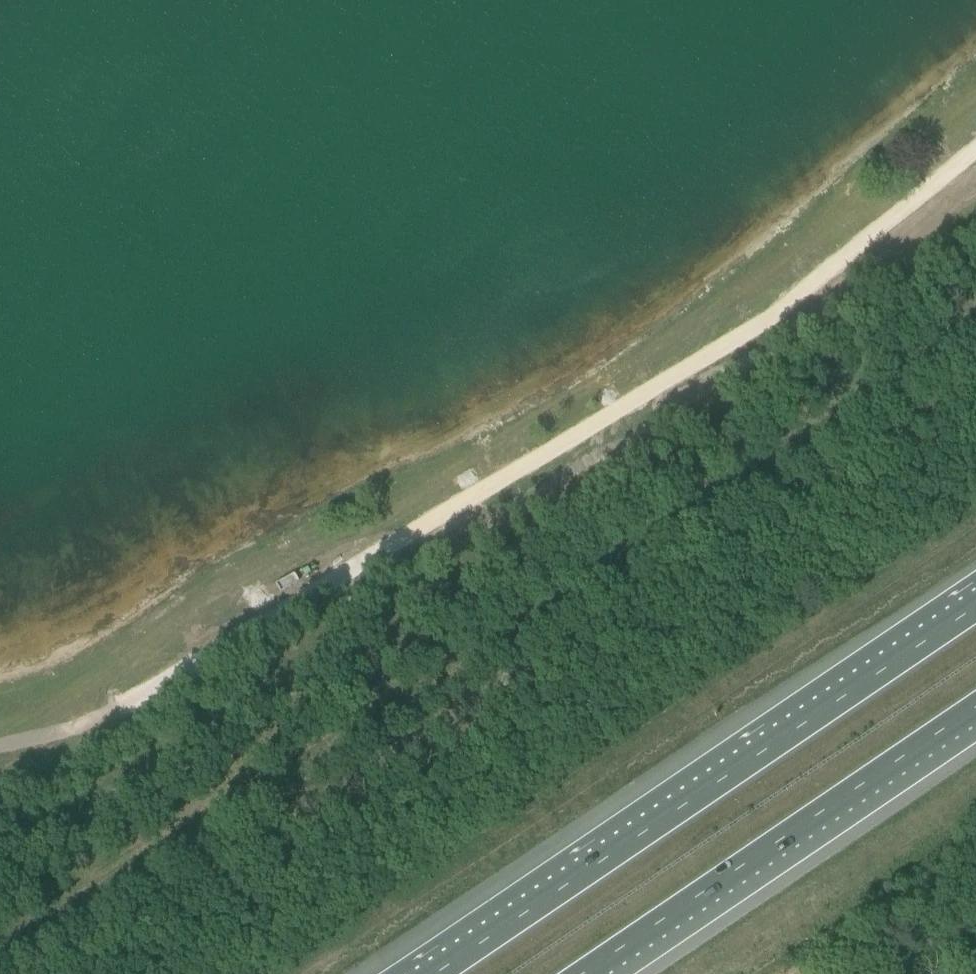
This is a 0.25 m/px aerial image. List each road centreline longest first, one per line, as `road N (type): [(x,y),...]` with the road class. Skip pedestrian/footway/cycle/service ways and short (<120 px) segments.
road 1 (motorway): [(975,606),(434,973)]
road 2 (motorway): [(582,973),(975,706)]

